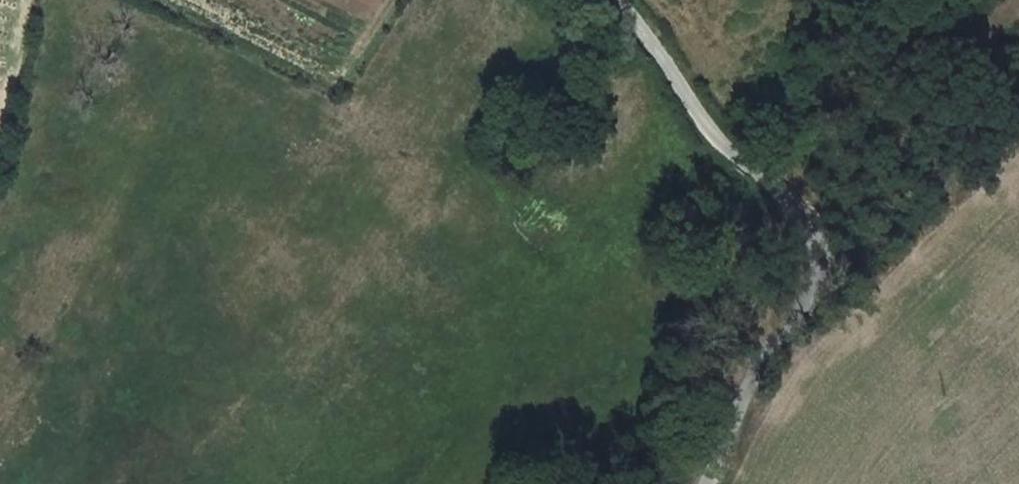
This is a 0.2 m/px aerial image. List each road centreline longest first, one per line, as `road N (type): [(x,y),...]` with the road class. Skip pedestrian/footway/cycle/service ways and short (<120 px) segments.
road 1 (unclassified): [(609,0),(725,144),(809,231),(815,282),(702,483)]

